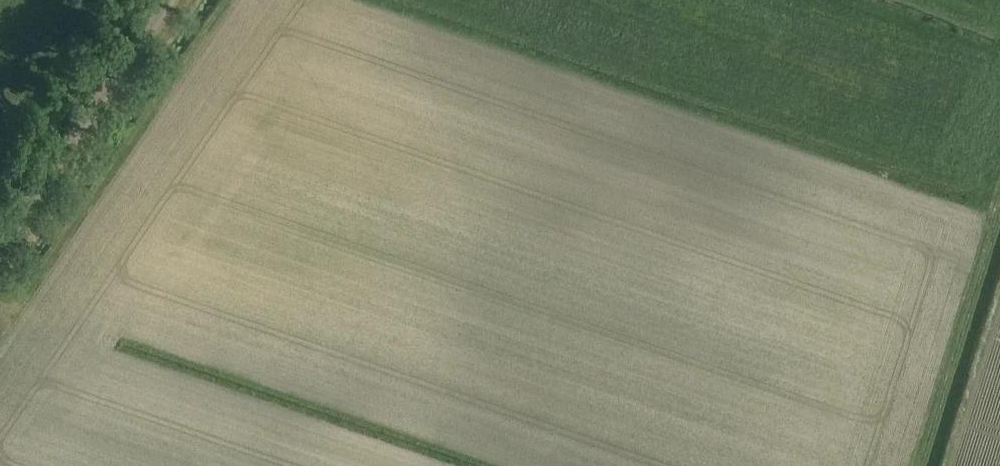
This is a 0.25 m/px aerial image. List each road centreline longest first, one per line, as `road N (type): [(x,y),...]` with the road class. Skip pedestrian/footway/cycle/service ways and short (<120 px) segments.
road 1 (unclassified): [(0,247),(169,0)]

